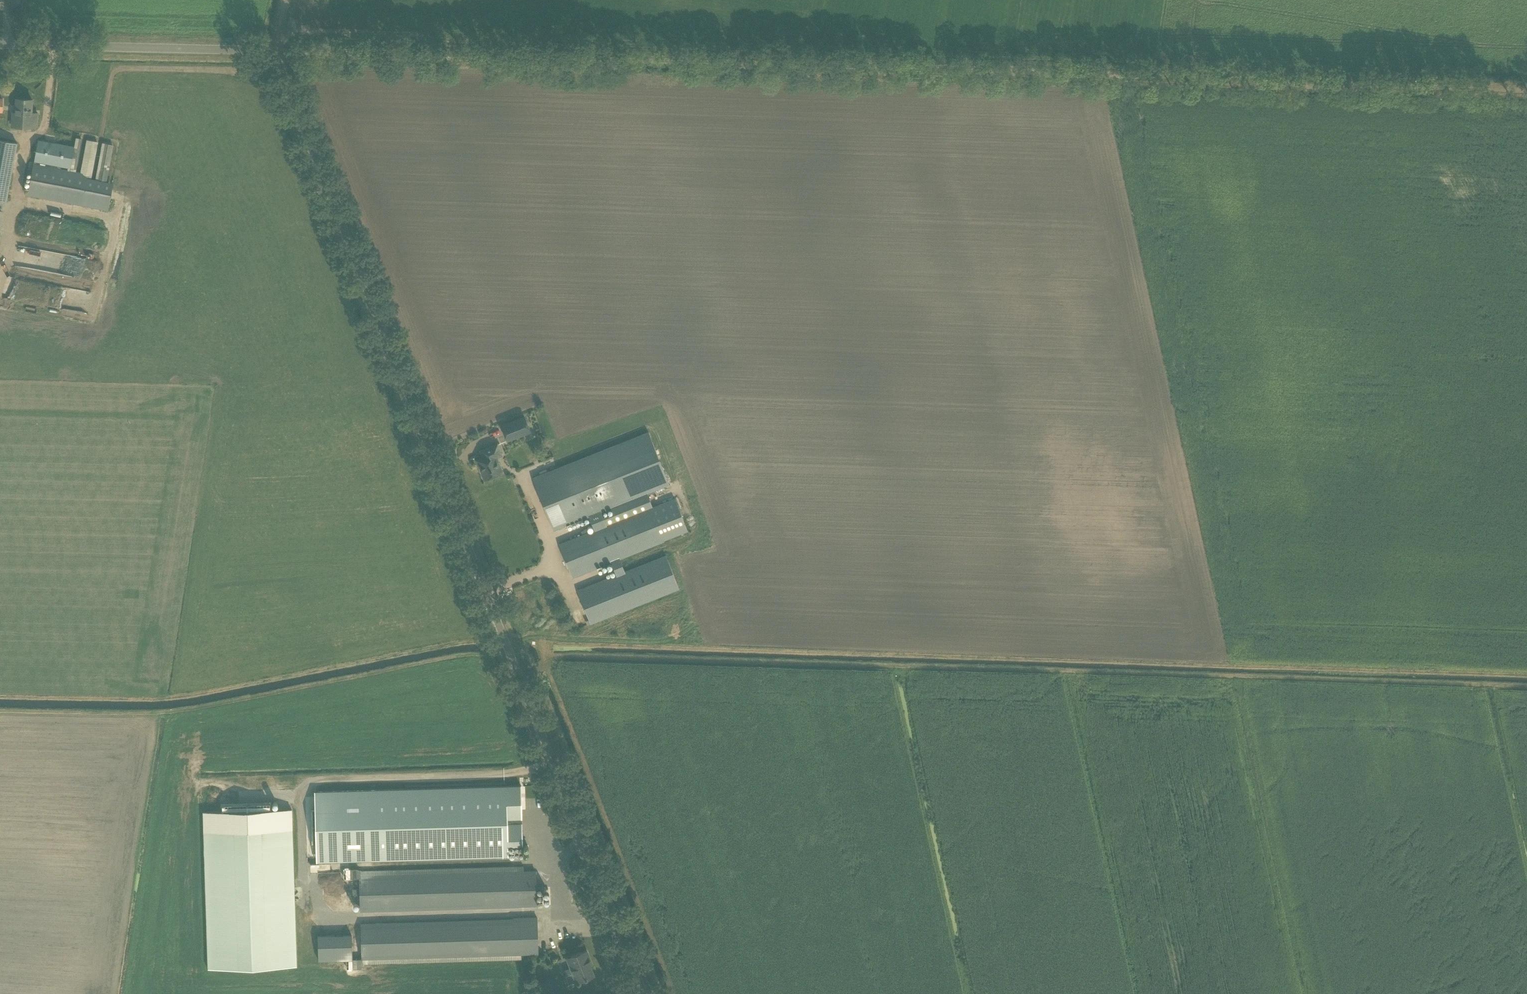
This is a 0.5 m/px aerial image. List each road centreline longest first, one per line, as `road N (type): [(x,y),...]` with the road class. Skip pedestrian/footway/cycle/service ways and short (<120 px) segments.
road 1 (unclassified): [(640,993),(275,48),(0,41)]
road 2 (track): [(275,48),(1526,88)]

